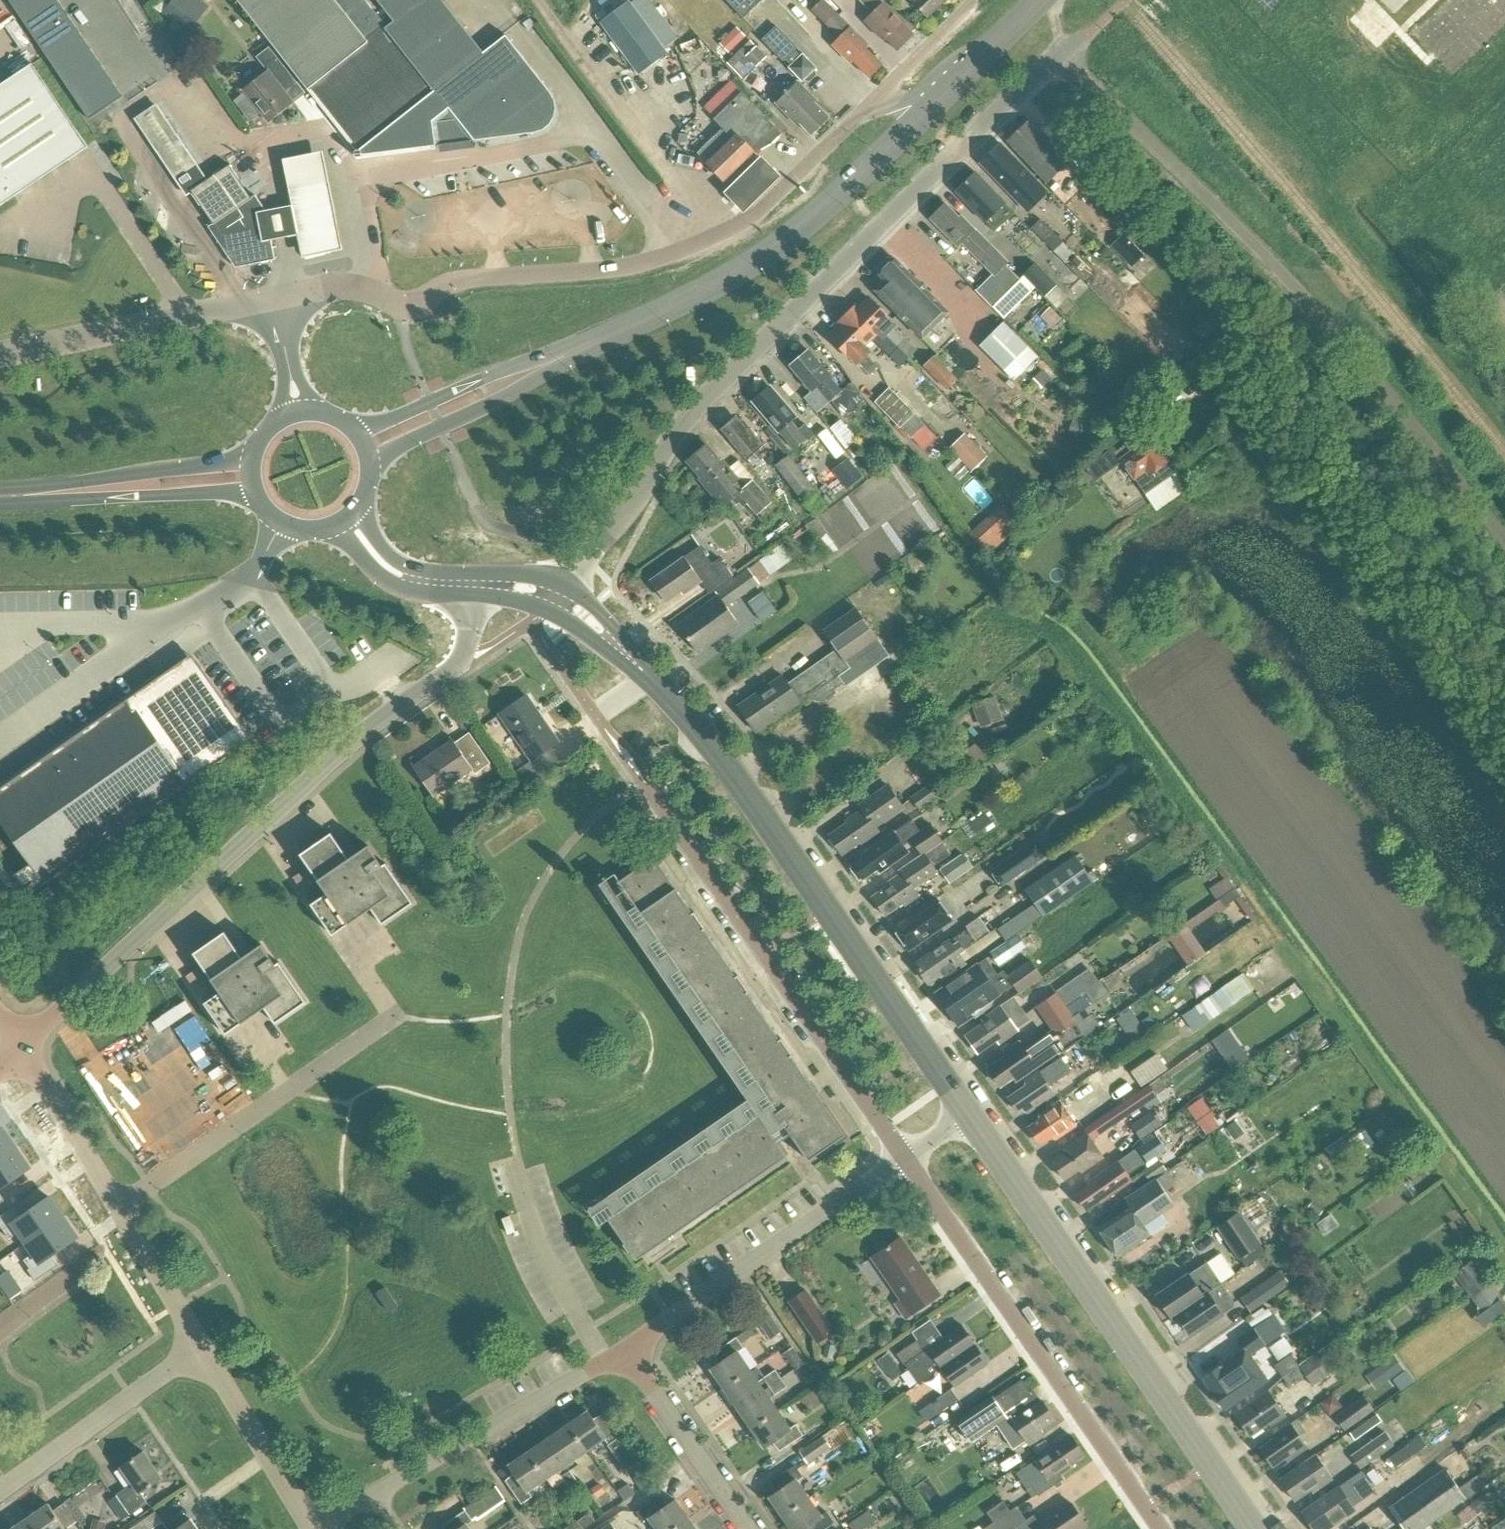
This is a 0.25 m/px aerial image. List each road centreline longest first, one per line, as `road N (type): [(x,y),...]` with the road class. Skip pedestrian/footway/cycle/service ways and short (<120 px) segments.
road 1 (unclassified): [(561,599),(700,406),(1063,56),(1310,306),(1504,541)]
road 2 (primary): [(947,91),(744,269),(364,451)]
road 3 (unclassified): [(23,1051),(351,740),(459,662),(473,629),(474,584)]
road 4 (residential): [(277,299),(363,289),(400,308),(477,278),(652,261),(757,213),(876,103)]
road 5 (tertiary): [(966,1111),(734,773),(679,704),(561,599)]
road 6 (tertiary): [(1253,1528),(966,1111)]
road 7 (residential): [(902,1159),(642,777)]
road 8 (residential): [(1162,1528),(902,1159)]
road 9 (residential): [(624,1351),(902,1159)]
road 10 (residential): [(395,1014),(119,1206)]
road 11 (track): [(540,0),(717,237)]
road 12 (residential): [(376,1494),(624,1351)]
road 13 (unclassified): [(0,357),(277,299)]
road 14 (primary): [(255,478),(0,497)]
road 15 (residential): [(0,1490),(201,1346)]
road 16 (residential): [(749,1528),(624,1351)]
road 17 (unclassified): [(317,1525),(201,1346)]
road 18 (unclassified): [(119,1206),(23,1051)]
road 19 (unclassified): [(201,1346),(119,1206)]
road 20 (tertiary): [(474,584),(398,571),(346,517)]
road 21 (residential): [(876,103),(975,1)]
road 22 (primary): [(1039,0),(947,91)]
road 23 (unclassified): [(300,417),(277,299)]

